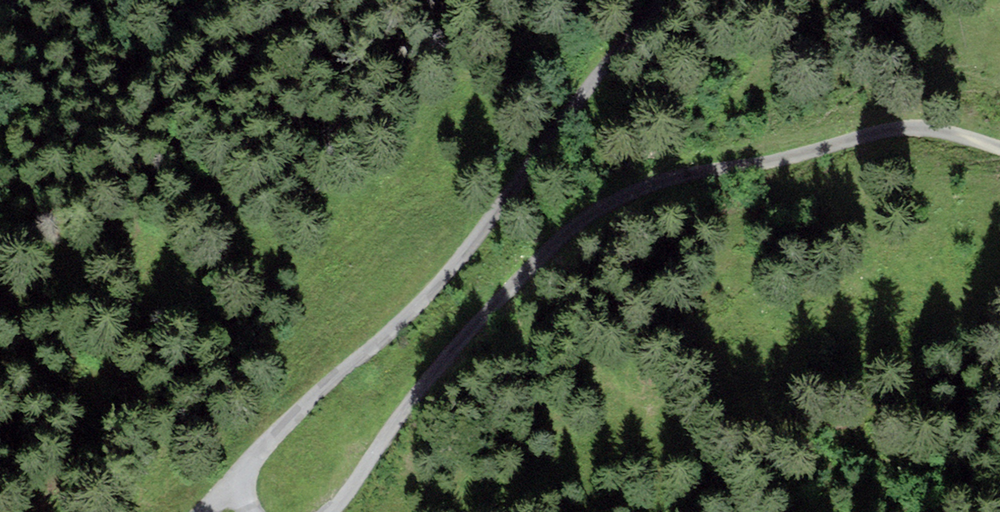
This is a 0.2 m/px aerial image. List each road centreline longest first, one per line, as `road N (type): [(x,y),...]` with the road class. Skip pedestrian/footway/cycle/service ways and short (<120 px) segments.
road 1 (unclassified): [(331,511),(461,339),(577,225),(634,192),(903,128),(999,149)]
road 2 (unclassified): [(656,0),(426,297),(251,459),(248,511)]

